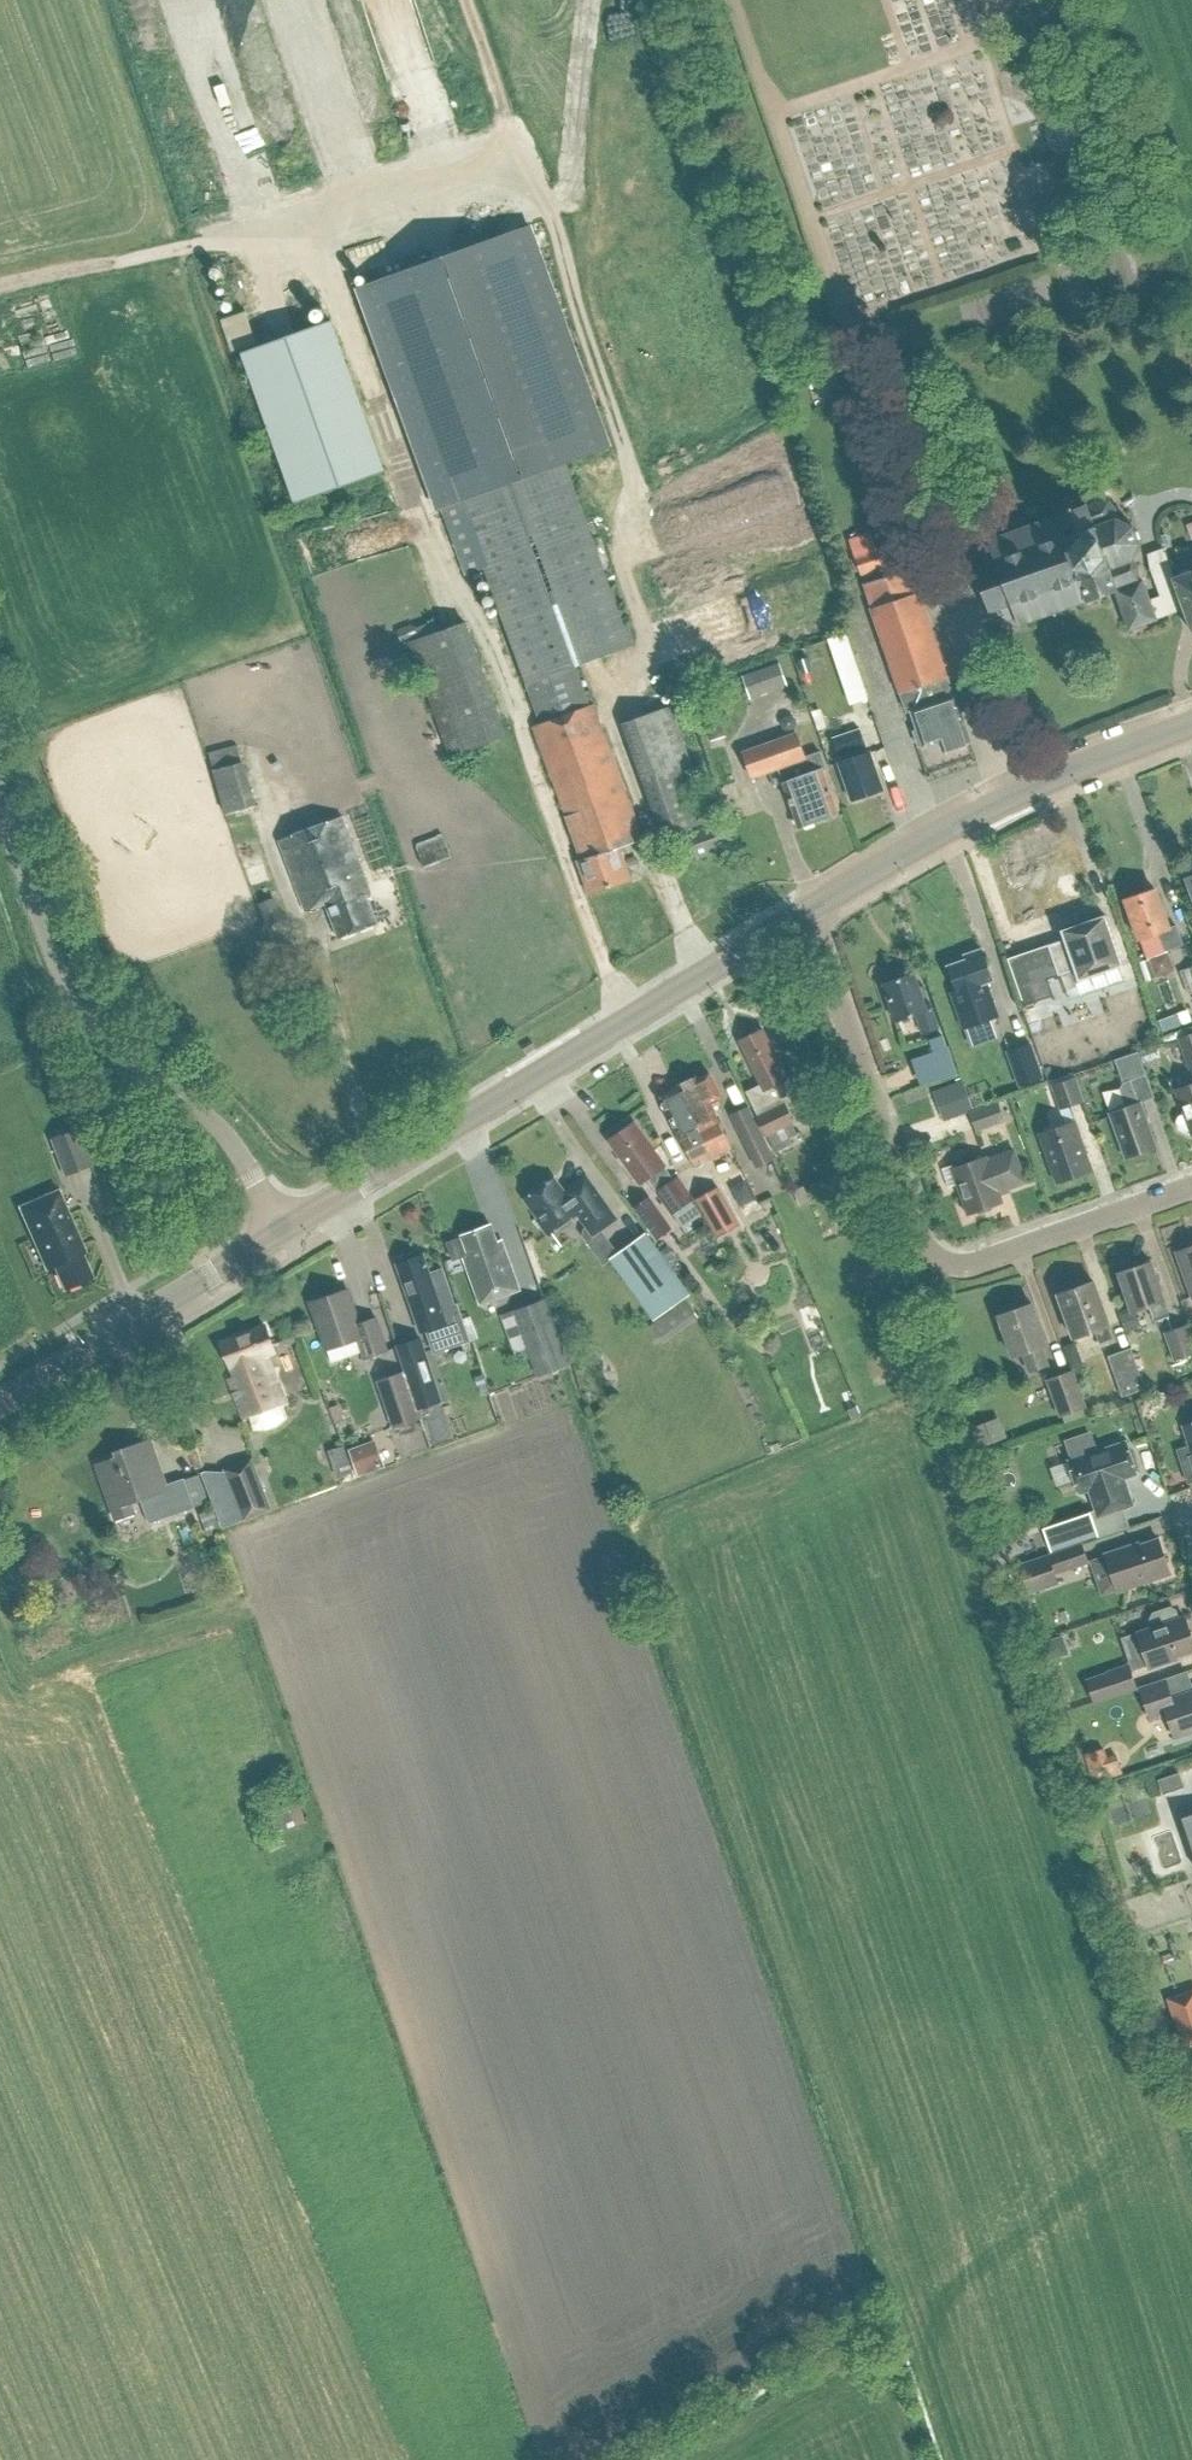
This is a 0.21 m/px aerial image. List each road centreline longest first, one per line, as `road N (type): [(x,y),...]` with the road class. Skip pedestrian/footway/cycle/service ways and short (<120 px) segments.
road 1 (residential): [(808,929),(923,1239),(940,1259),(984,1261),(1191,1186)]
road 2 (tertiary): [(284,1228),(799,916)]
road 3 (unclassified): [(284,1228),(221,1132),(86,1014),(52,959),(0,809)]
road 4 (tertiary): [(799,916),(1005,798),(1191,723)]
road 5 (tertiary): [(0,1402),(284,1228)]

